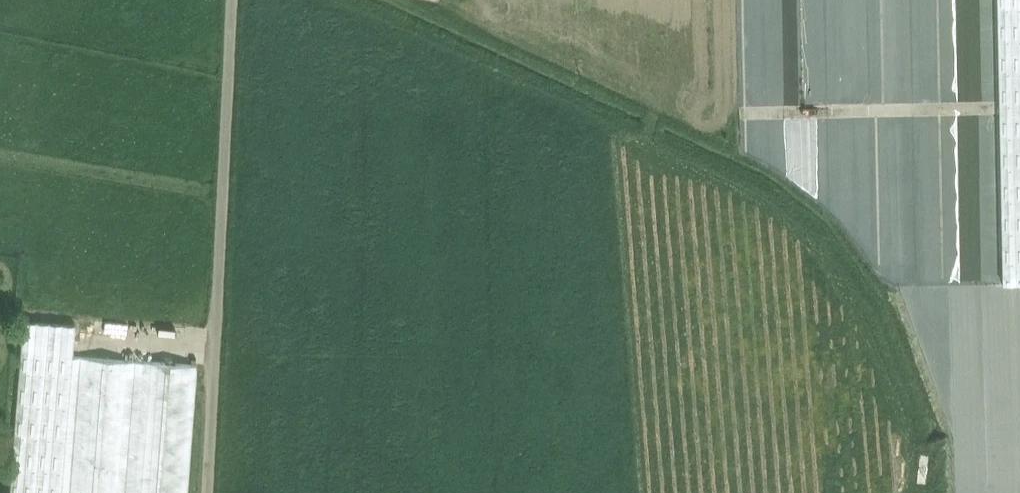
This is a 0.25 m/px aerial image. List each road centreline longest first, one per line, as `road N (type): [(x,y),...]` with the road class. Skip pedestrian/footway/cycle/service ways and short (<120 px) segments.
road 1 (unclassified): [(244,0),(221,296),(219,492)]

